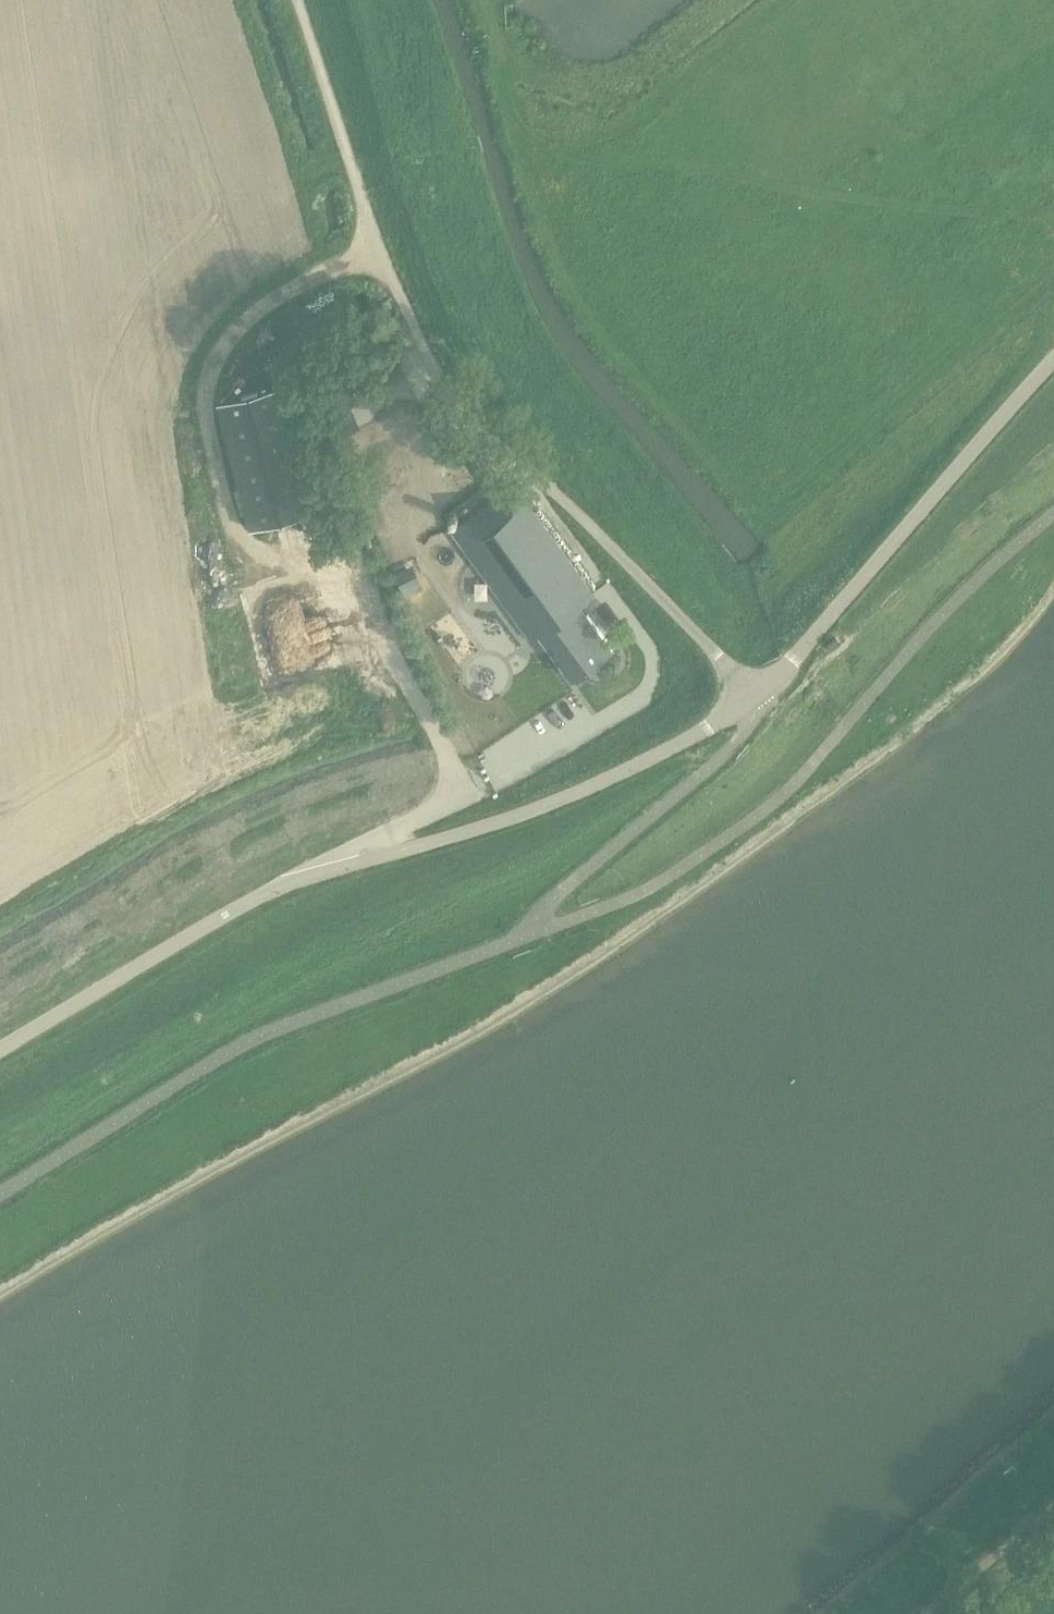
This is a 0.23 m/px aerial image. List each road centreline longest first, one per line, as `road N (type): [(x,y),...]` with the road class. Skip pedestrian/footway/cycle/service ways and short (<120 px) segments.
road 1 (unclassified): [(524,465),(635,638),(649,665),(648,694),(281,885)]
road 2 (unclassified): [(524,465),(458,411),(416,333),(299,0)]
road 3 (unclassified): [(281,885),(568,798),(714,729),(755,699)]
road 4 (unclassified): [(755,699),(1053,368)]
road 5 (unclassified): [(755,699),(524,465)]
road 6 (unclassified): [(0,1054),(281,885)]

